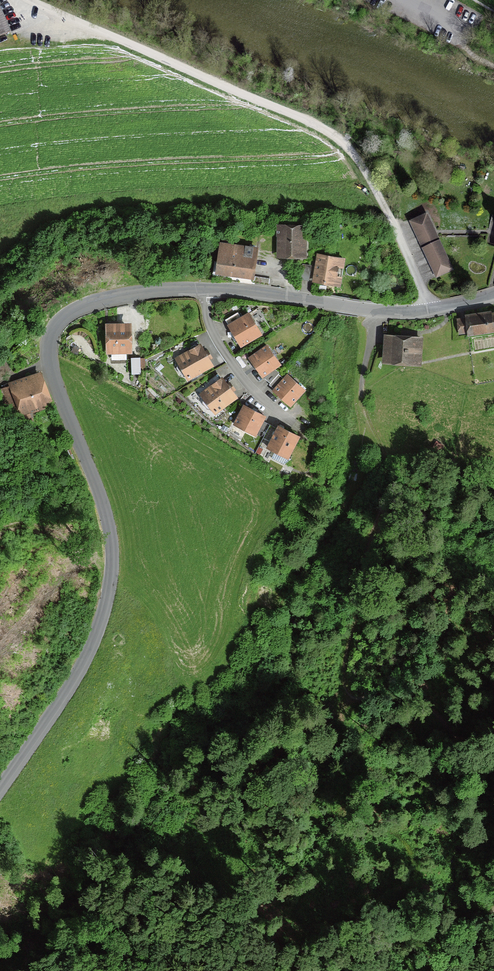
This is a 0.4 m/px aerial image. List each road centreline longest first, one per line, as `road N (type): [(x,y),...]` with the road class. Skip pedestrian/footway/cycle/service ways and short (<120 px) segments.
road 1 (unclassified): [(0,791),(88,654),(113,566),(107,517),(56,380),(51,337),(73,311),(98,301),(208,290)]
road 2 (track): [(493,780),(416,701),(347,693),(348,593),(392,472),(360,397),(381,311)]
road 3 (track): [(430,310),(393,221),(323,126),(36,0)]
road 4 (unclassified): [(208,290),(403,311),(493,294)]
road 5 (residential): [(208,290),(211,325),(233,364),(306,434)]

